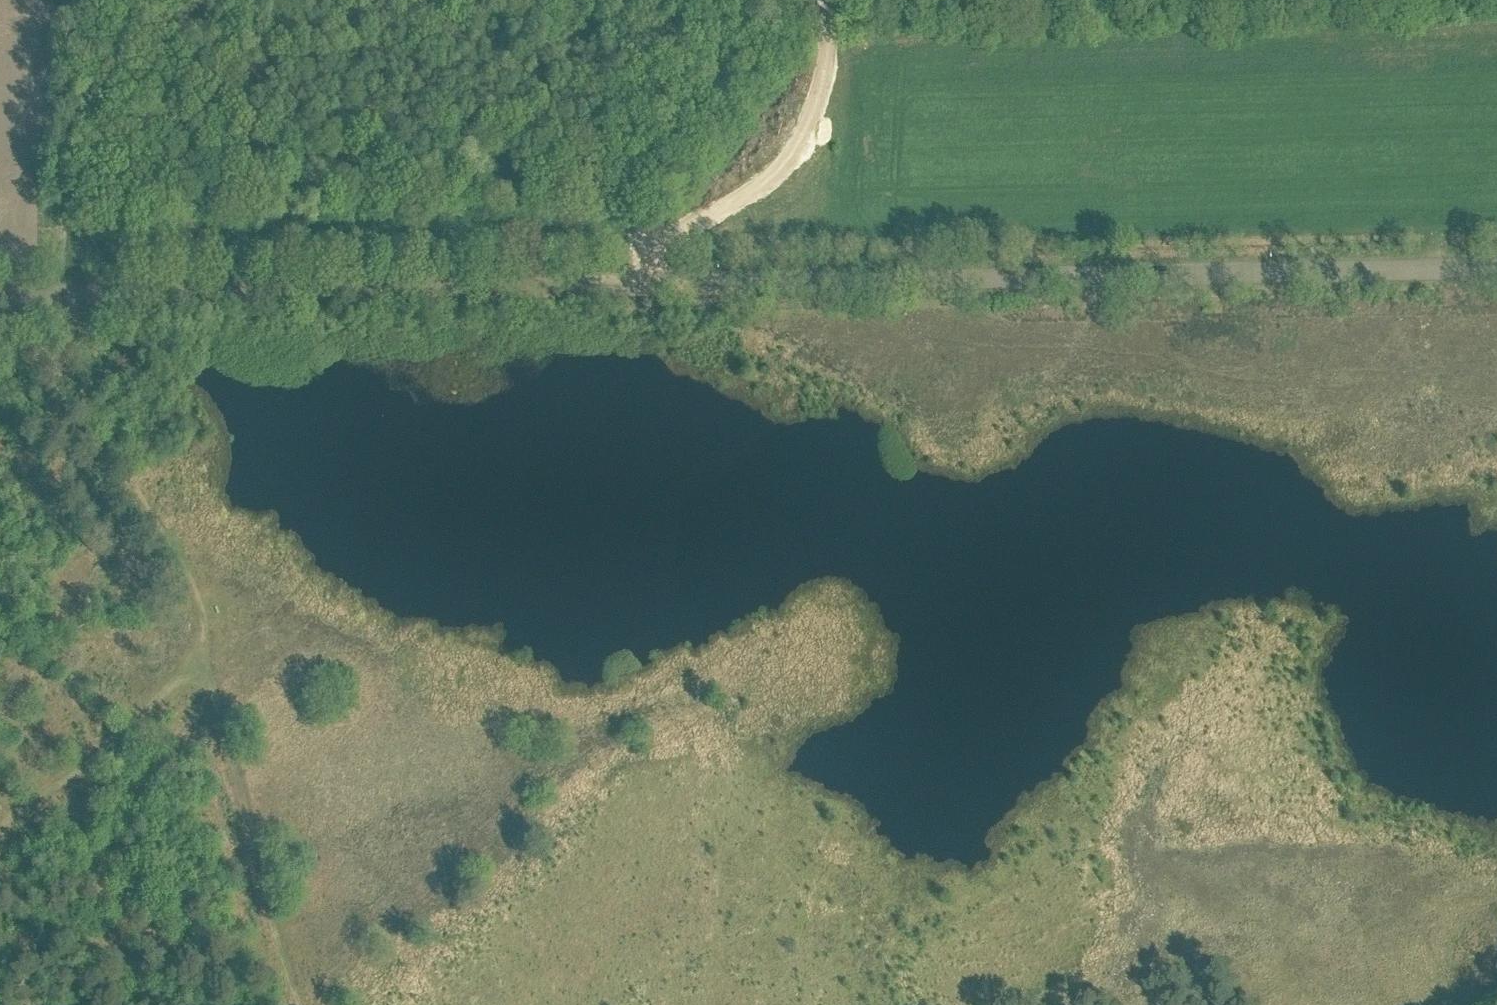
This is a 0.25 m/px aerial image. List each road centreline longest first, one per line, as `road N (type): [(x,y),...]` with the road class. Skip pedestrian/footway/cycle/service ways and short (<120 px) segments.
road 1 (unclassified): [(0,292),(1496,263)]

